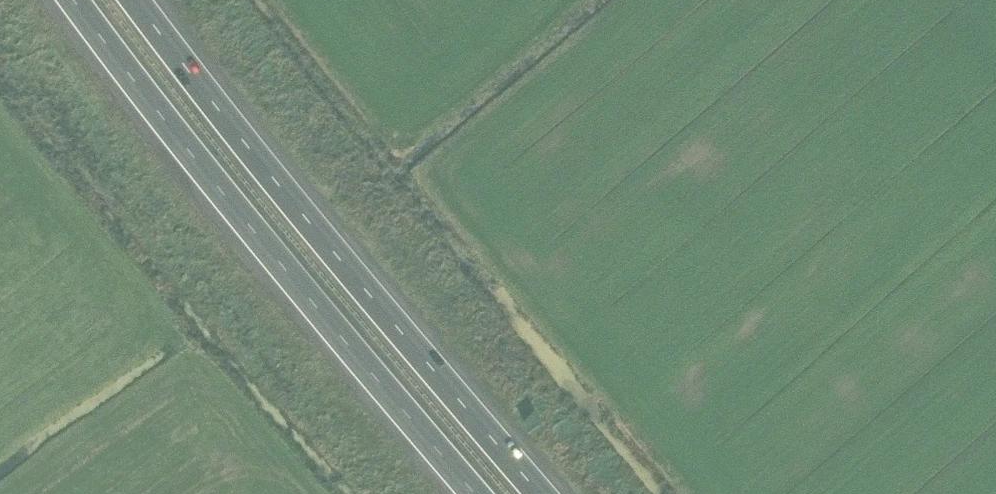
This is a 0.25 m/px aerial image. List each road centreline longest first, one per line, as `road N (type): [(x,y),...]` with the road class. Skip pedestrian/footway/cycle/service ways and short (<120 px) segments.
road 1 (motorway): [(537,493),(268,175),(133,0)]
road 2 (motorway): [(72,0),(155,114),(472,493)]

